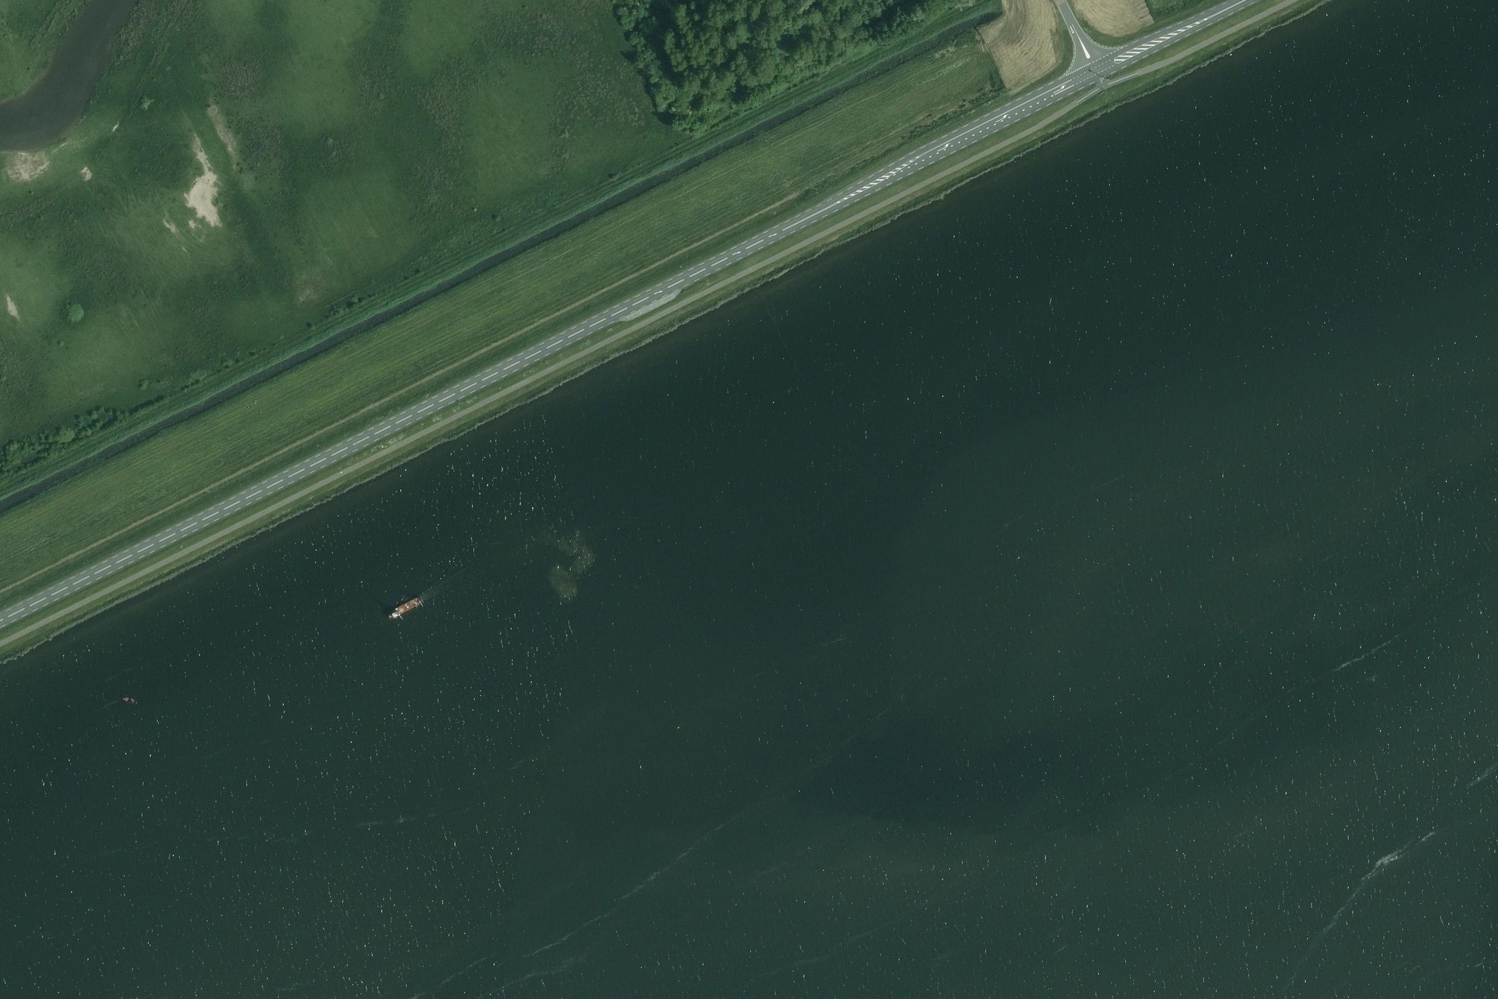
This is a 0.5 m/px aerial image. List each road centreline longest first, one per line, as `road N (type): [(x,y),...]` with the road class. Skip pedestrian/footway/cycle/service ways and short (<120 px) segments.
road 1 (primary): [(0,624),(1102,77)]
road 2 (primary): [(1102,77),(1257,0)]

